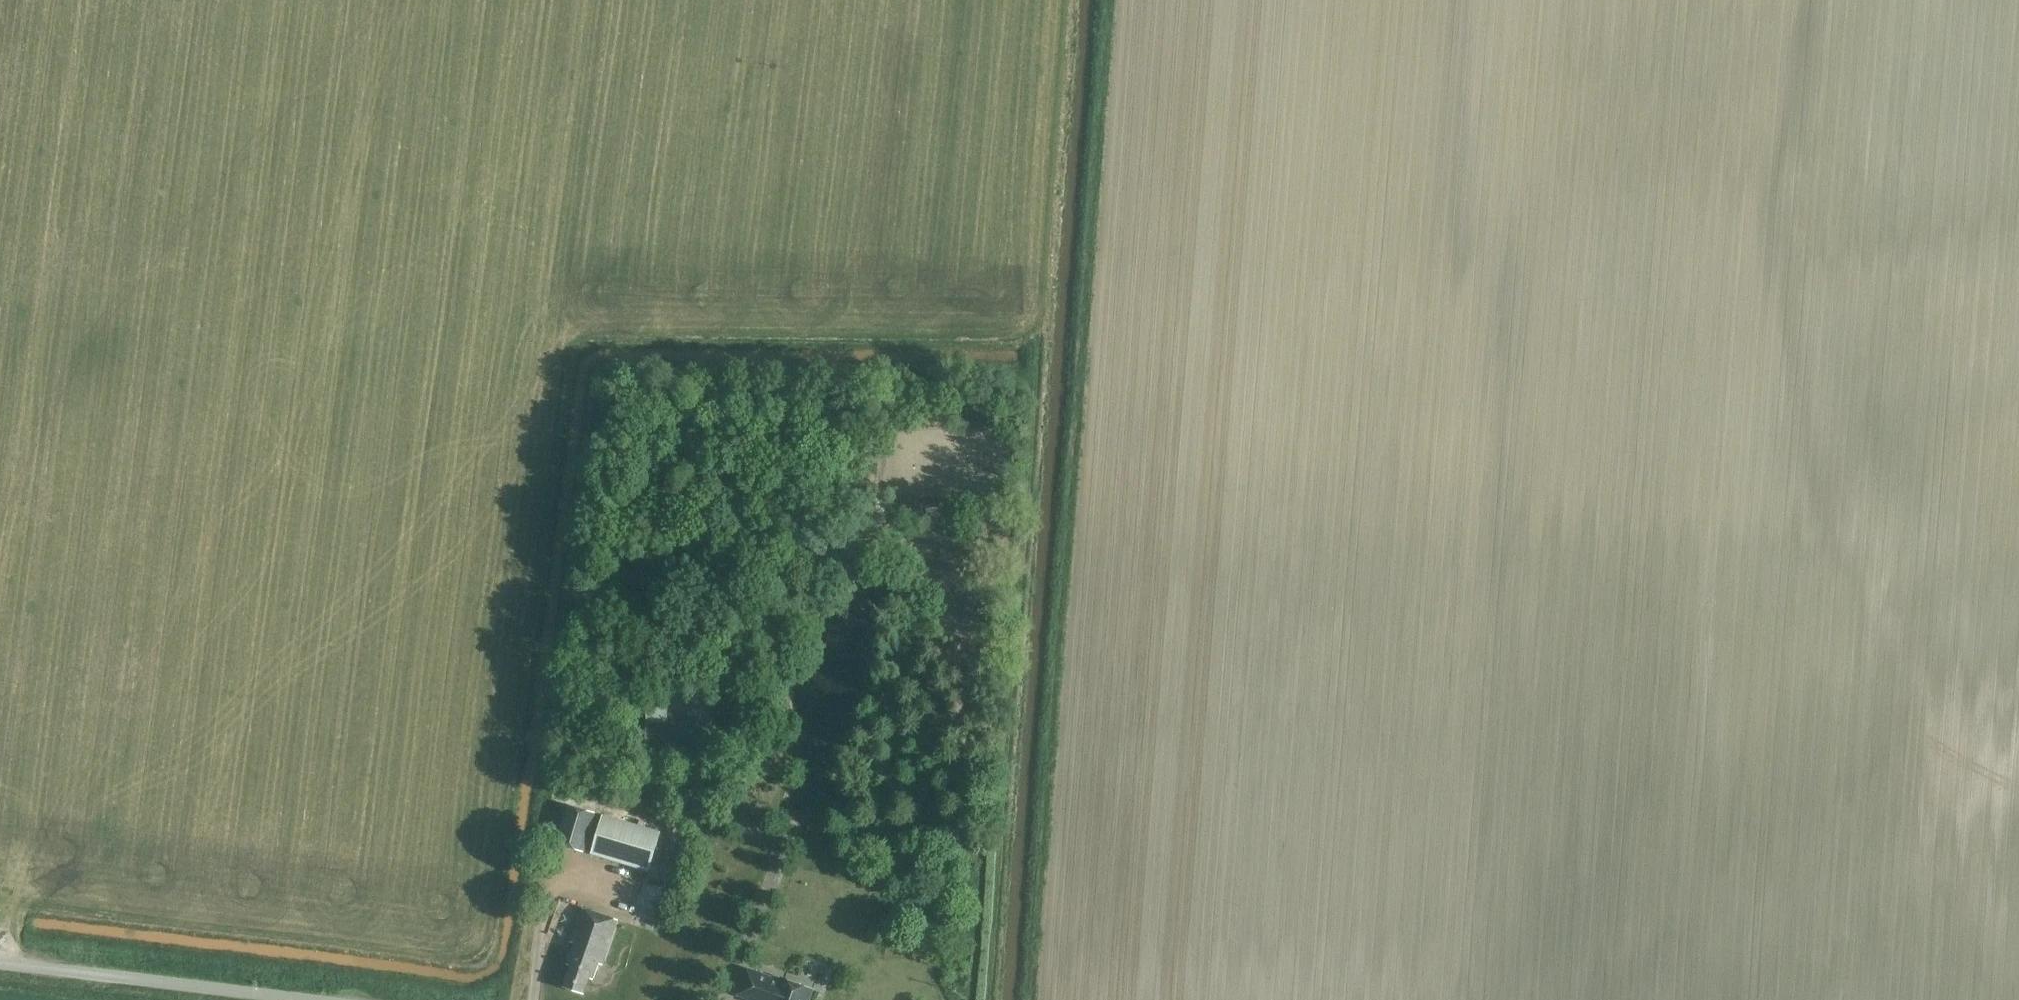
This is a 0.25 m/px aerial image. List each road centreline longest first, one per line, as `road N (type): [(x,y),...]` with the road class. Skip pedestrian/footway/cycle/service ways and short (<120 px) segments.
road 1 (unclassified): [(302,999),(0,962)]

